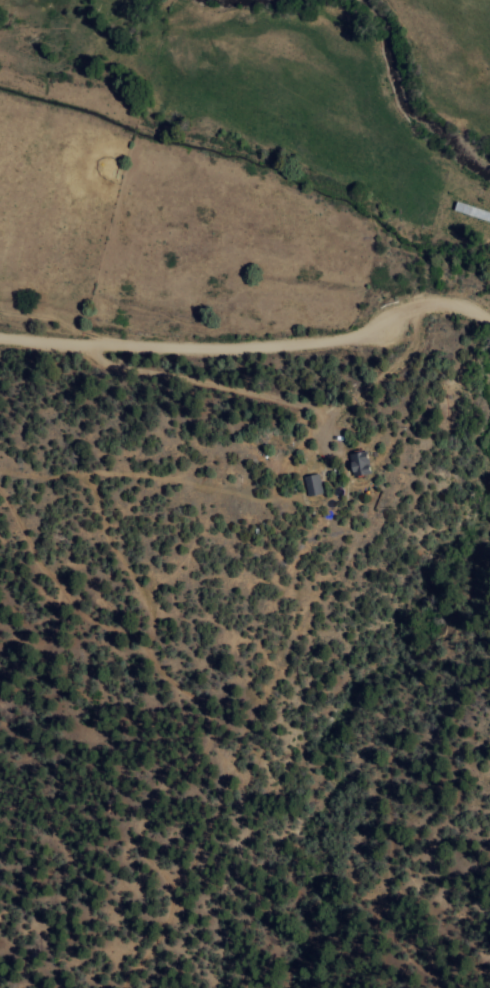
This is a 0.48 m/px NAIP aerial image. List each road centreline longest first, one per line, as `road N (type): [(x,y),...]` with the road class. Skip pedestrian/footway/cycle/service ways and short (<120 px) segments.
road 1 (residential): [(489,319),(380,307),(0,316)]

